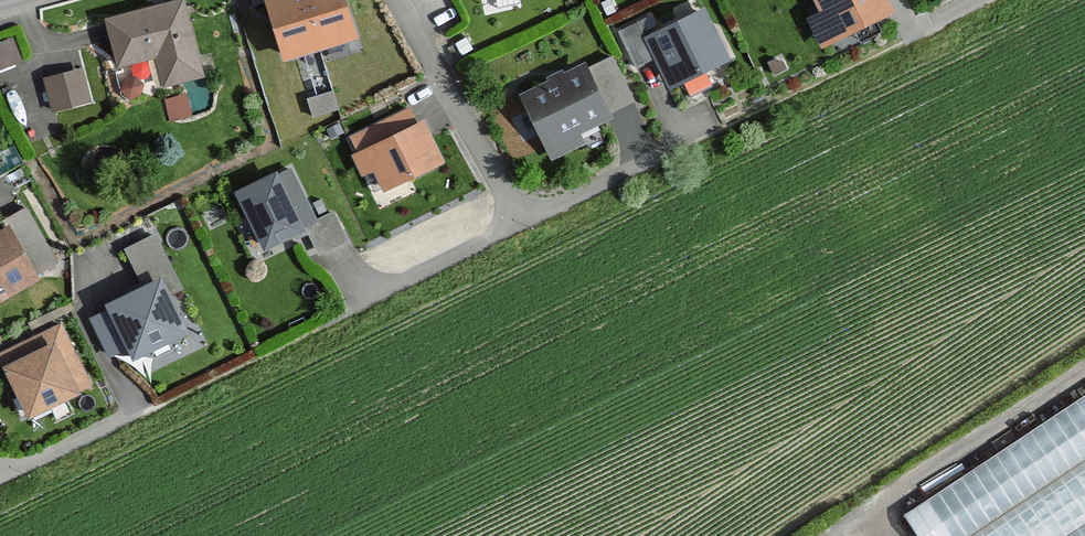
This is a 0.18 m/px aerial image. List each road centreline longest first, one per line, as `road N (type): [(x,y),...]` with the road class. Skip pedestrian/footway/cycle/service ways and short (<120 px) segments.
road 1 (residential): [(390,0),(515,224)]

